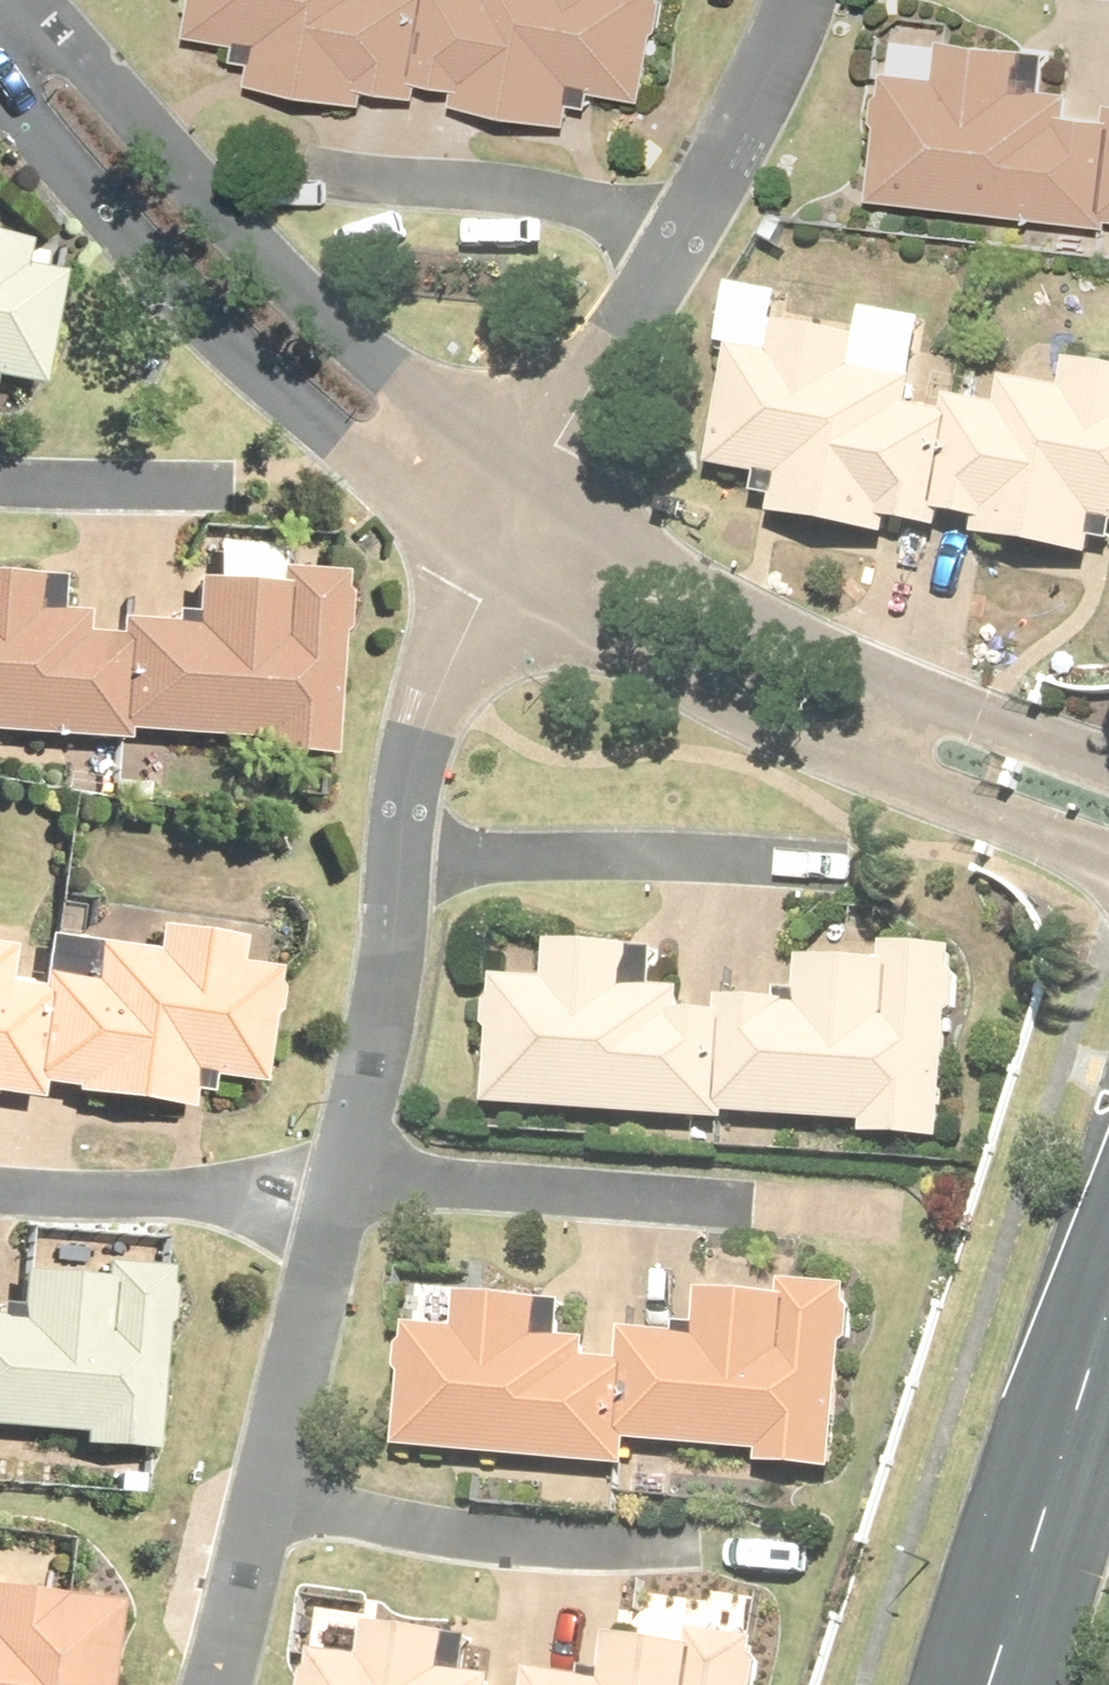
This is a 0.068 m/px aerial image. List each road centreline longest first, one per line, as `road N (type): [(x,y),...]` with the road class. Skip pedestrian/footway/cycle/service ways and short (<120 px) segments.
road 1 (residential): [(36,0),(229,215),(380,353),(534,472)]
road 2 (residential): [(483,573),(411,522),(231,367),(0,117)]
road 3 (residential): [(338,1189),(498,1182),(887,1215)]
road 4 (residential): [(888,781),(686,685),(483,573)]
road 5 (residential): [(534,472),(592,518),(729,602),(923,693)]
road 6 (residential): [(838,861),(398,861)]
road 7 (residential): [(686,1554),(507,1542),(268,1503)]
road 8 (residential): [(299,174),(558,195),(623,210),(682,249)]
road 9 (tertiary): [(1108,1321),(990,1684)]
road 10 (residential): [(0,1185),(338,1189)]
road 11 (residential): [(398,861),(376,1044),(338,1189)]
road 12 (residential): [(338,1189),(268,1503)]
road 13 (residential): [(483,573),(439,691),(398,861)]
road 14 (residential): [(806,0),(777,75),(682,249)]
road 15 (residential): [(682,249),(639,328),(534,472)]
road 16 (residential): [(1108,873),(888,781)]
road 17 (residential): [(0,485),(224,492)]
road 18 (residential): [(923,693),(1108,763)]
road 19 (residential): [(268,1503),(220,1684)]

